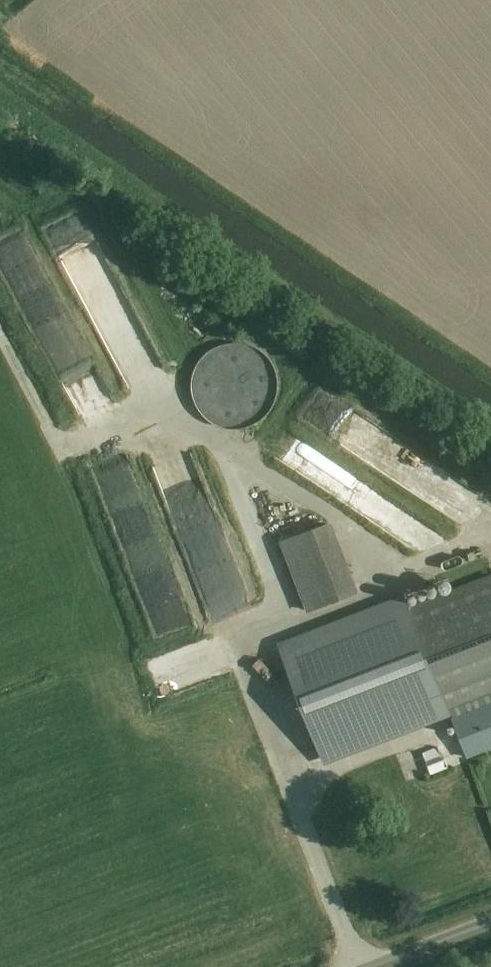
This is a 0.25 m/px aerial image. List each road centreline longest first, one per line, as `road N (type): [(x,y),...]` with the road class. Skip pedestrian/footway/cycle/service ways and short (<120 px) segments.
road 1 (track): [(0,334),(64,452),(138,424),(194,434),(413,572)]
road 2 (unclassified): [(369,966),(490,920)]

